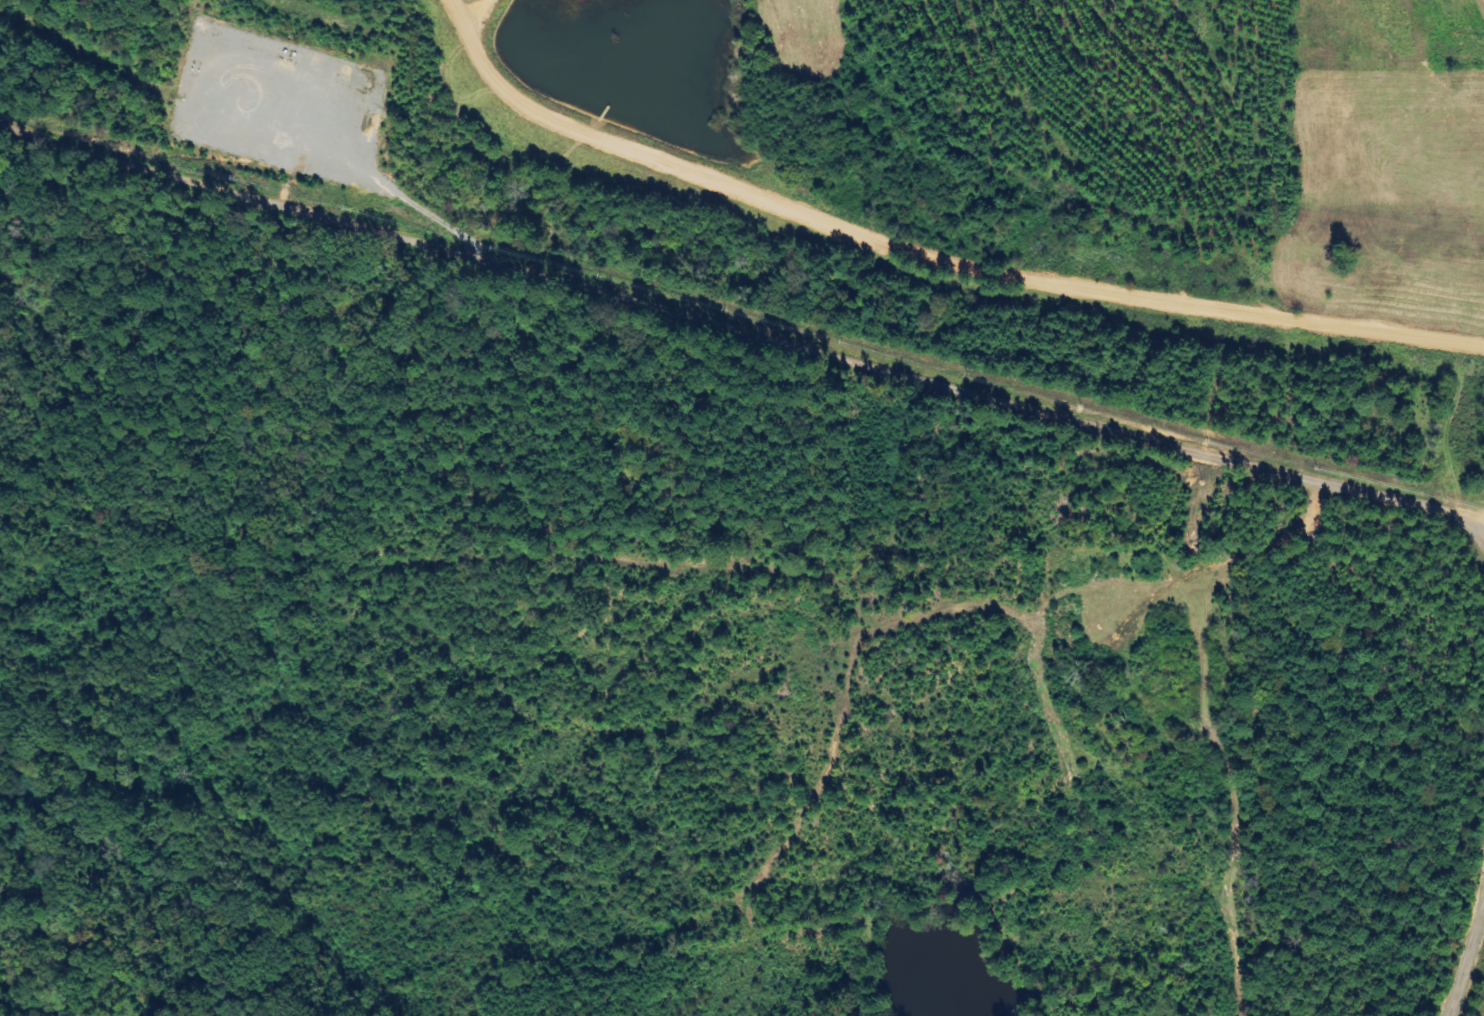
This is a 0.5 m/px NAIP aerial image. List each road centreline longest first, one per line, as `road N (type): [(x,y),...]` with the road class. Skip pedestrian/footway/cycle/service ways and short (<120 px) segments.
road 1 (residential): [(0,128),(1483,523)]
road 2 (residential): [(1483,900),(1448,1015)]

